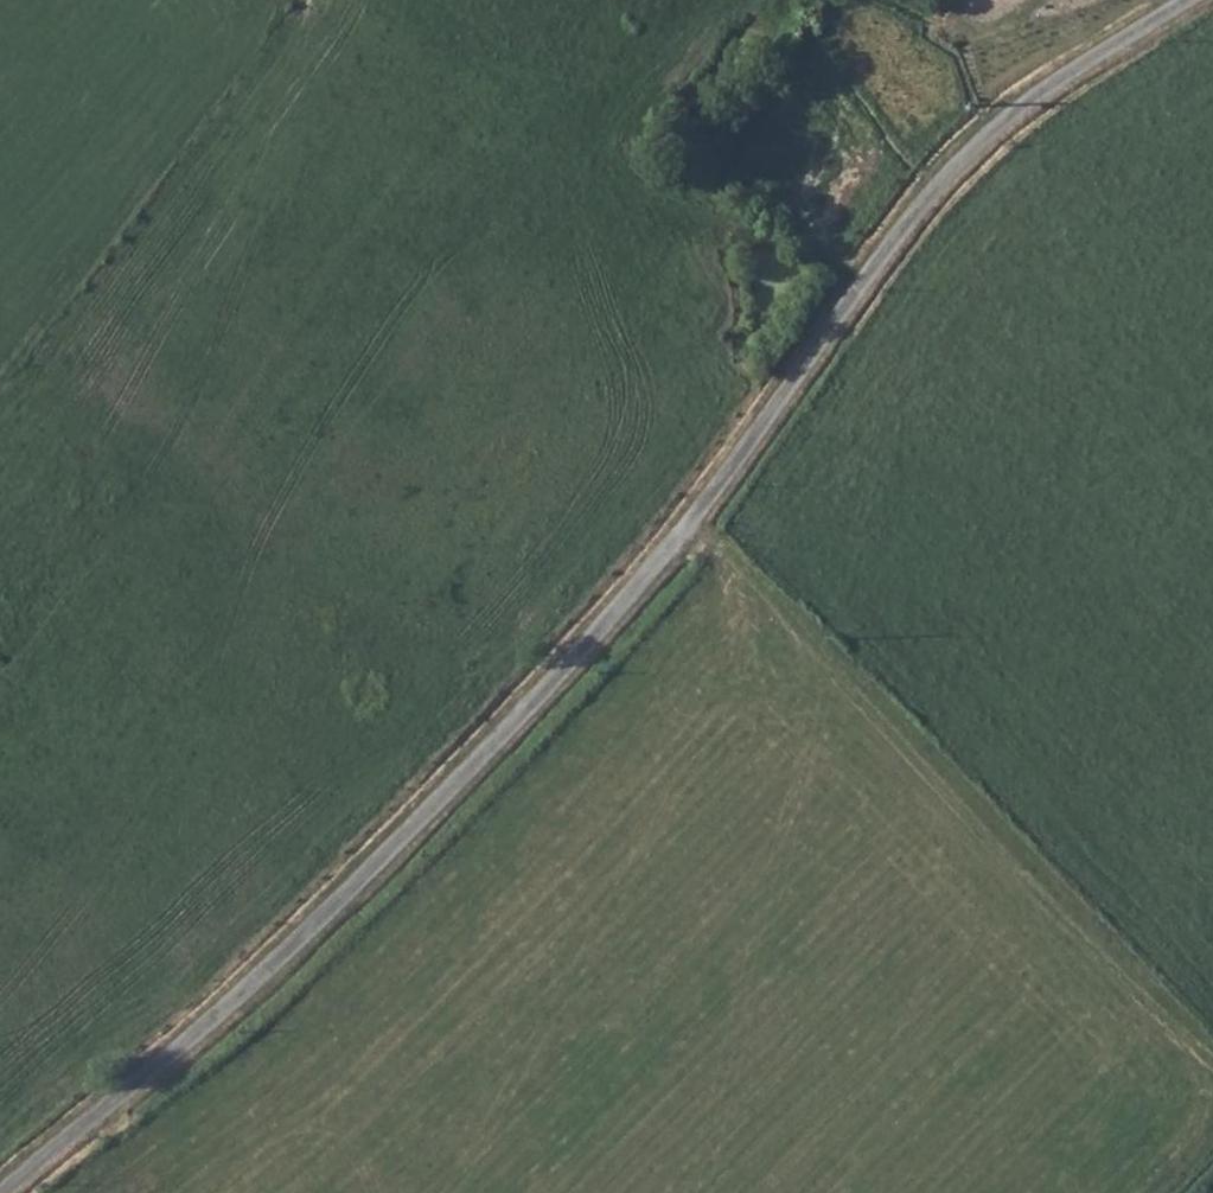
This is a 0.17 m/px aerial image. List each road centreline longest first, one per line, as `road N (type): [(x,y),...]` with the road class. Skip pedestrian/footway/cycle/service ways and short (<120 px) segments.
road 1 (unclassified): [(9,1192),(230,1006),(442,804),(697,521),(885,257),(986,134),(1191,0)]

